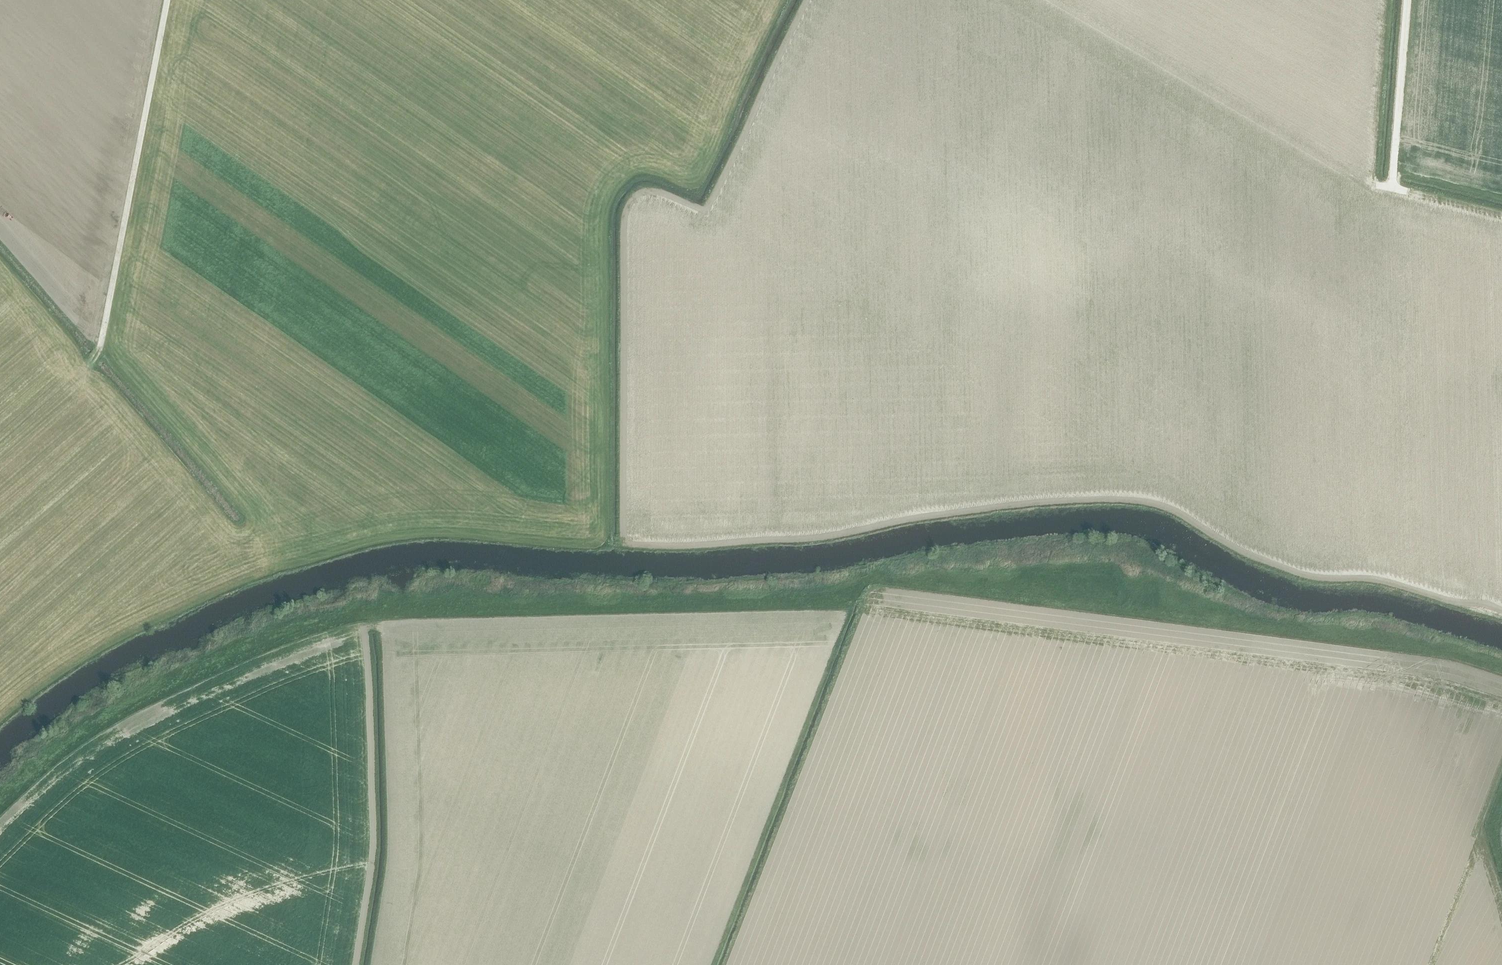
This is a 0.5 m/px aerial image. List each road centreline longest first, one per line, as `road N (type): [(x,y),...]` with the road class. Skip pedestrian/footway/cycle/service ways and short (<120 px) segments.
road 1 (track): [(167,0),(100,347)]
road 2 (track): [(1407,0),(1392,189)]

